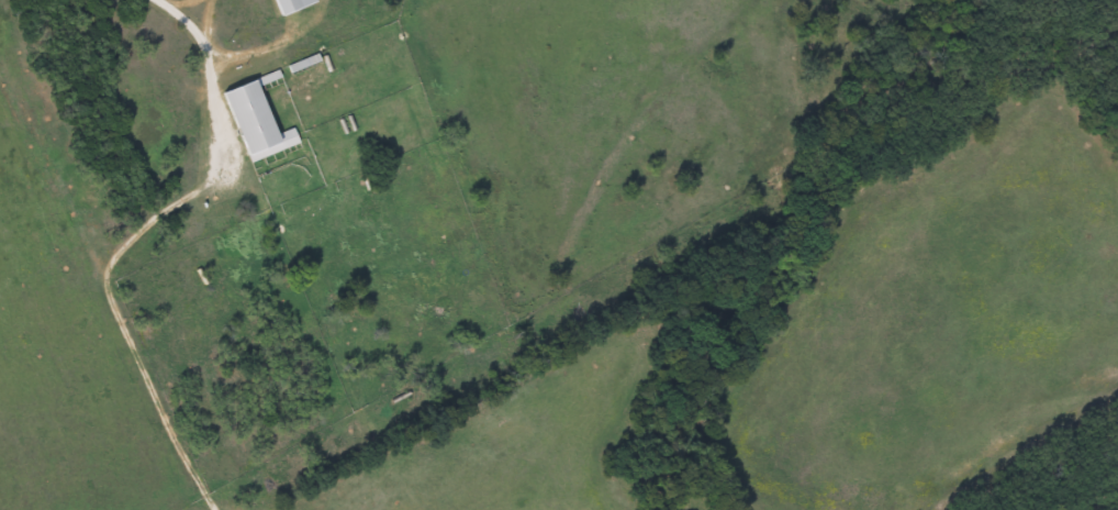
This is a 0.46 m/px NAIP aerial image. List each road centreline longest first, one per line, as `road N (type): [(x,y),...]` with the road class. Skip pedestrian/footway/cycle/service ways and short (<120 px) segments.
road 1 (residential): [(154,0),(209,49),(213,165)]

